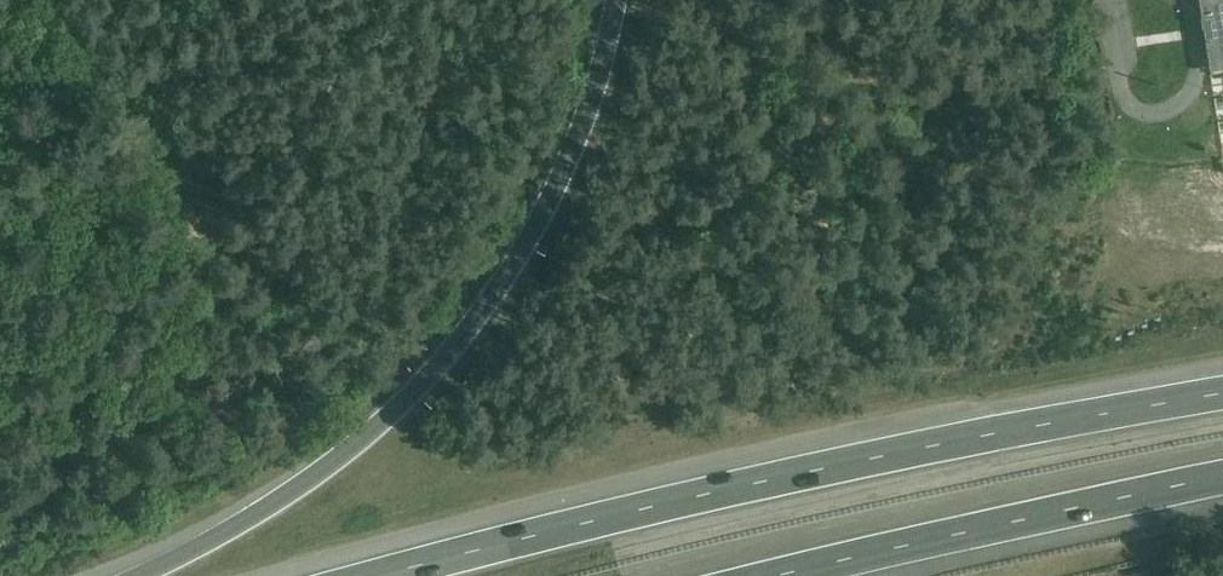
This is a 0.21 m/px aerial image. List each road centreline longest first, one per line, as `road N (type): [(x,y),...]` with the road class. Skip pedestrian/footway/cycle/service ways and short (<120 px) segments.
road 1 (motorway): [(1222,393),(858,461),(370,575)]
road 2 (motorway): [(616,0),(594,90),(552,193),(462,338),(417,388),(320,471),(264,508),(125,575)]
road 3 (motorway): [(777,575),(1222,475)]

